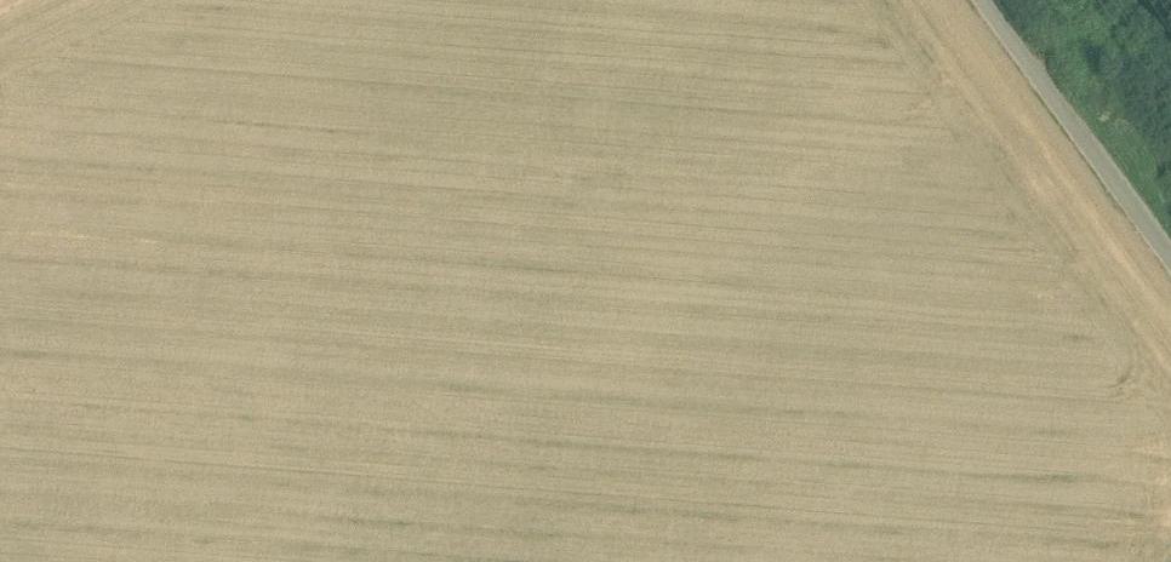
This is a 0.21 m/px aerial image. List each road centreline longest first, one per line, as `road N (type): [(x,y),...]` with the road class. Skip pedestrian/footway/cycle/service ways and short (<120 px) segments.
road 1 (unclassified): [(986,0),(1170,251)]

